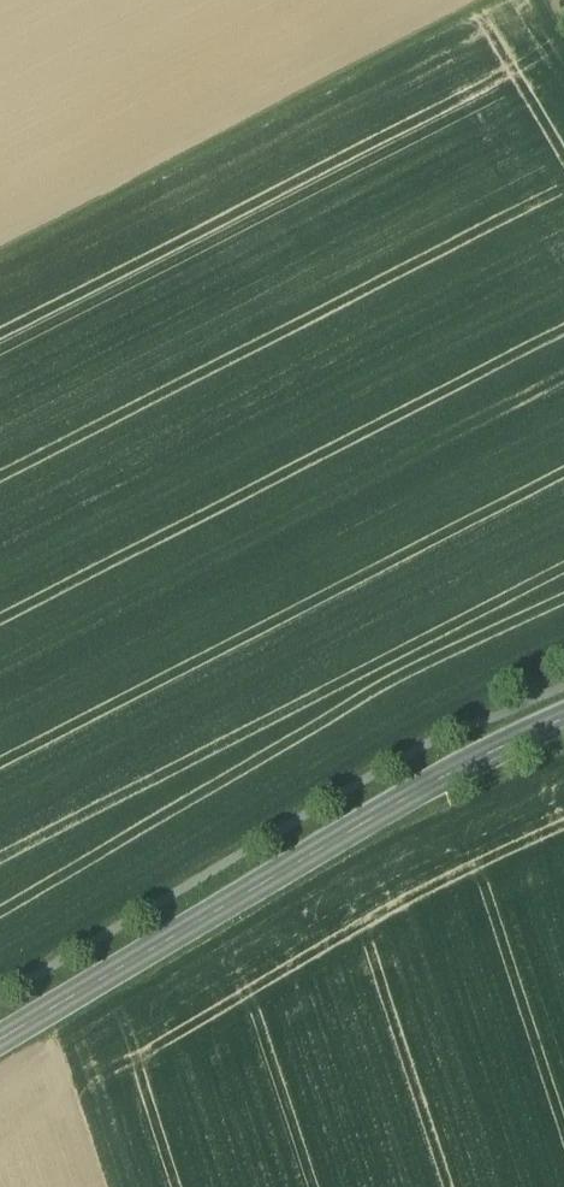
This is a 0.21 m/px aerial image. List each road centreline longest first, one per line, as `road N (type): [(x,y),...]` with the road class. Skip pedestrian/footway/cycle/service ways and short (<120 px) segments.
road 1 (tertiary): [(563,719),(462,767),(0,1040)]
road 2 (track): [(0,252),(490,0)]

